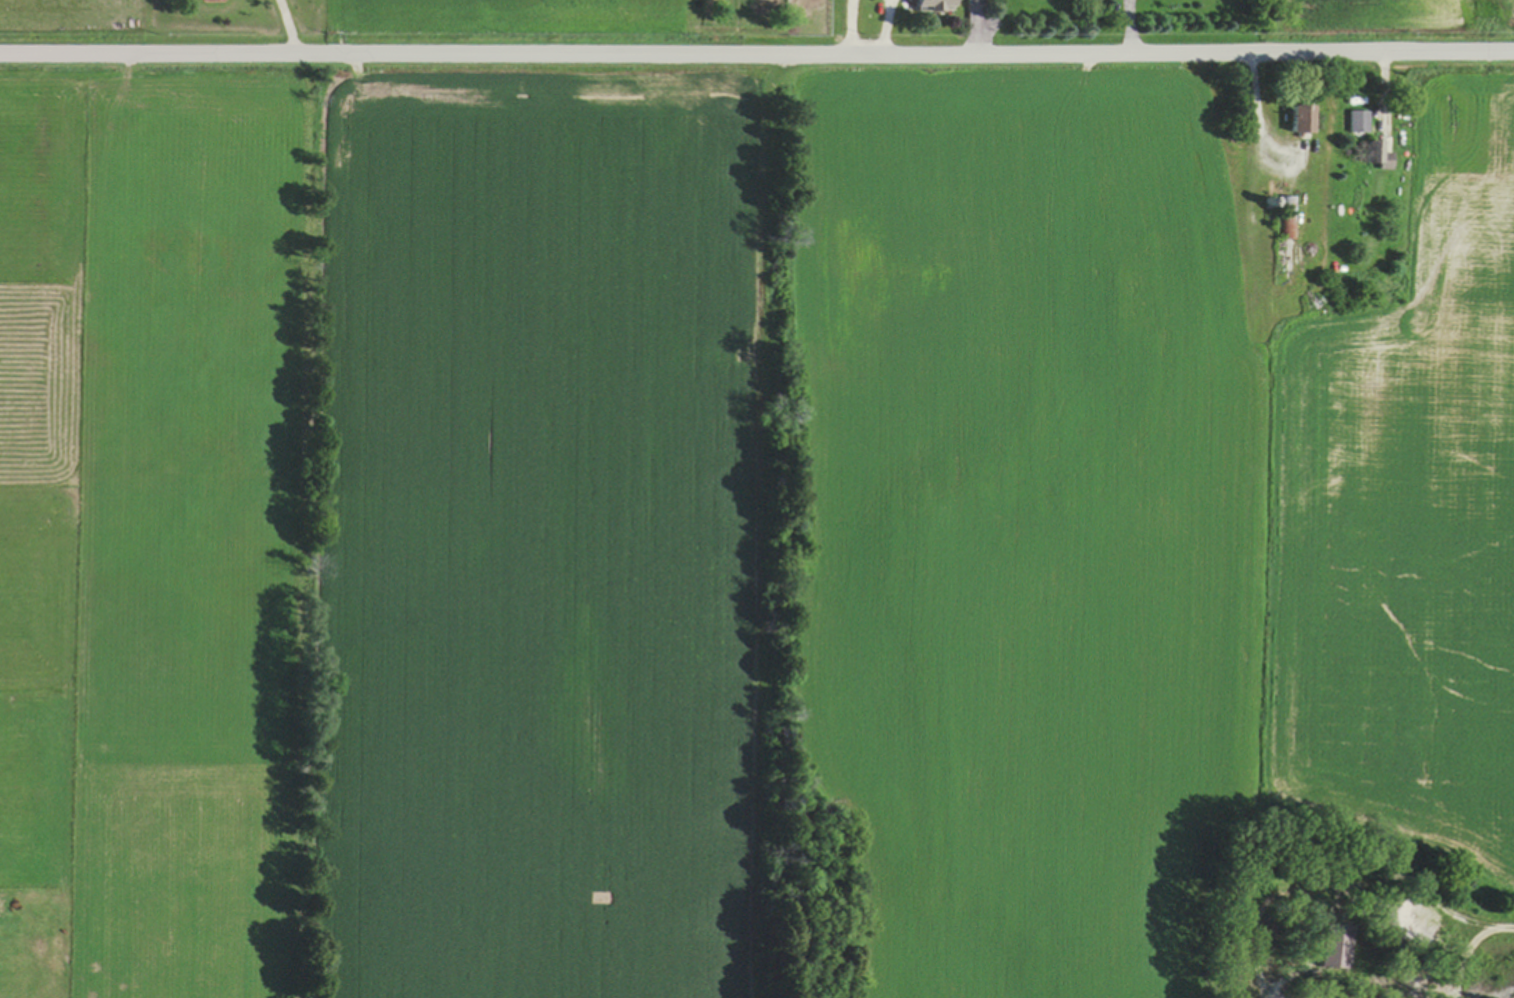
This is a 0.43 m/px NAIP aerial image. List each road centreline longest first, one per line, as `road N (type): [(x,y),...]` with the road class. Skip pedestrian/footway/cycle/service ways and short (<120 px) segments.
road 1 (residential): [(0,54),(1513,52)]

